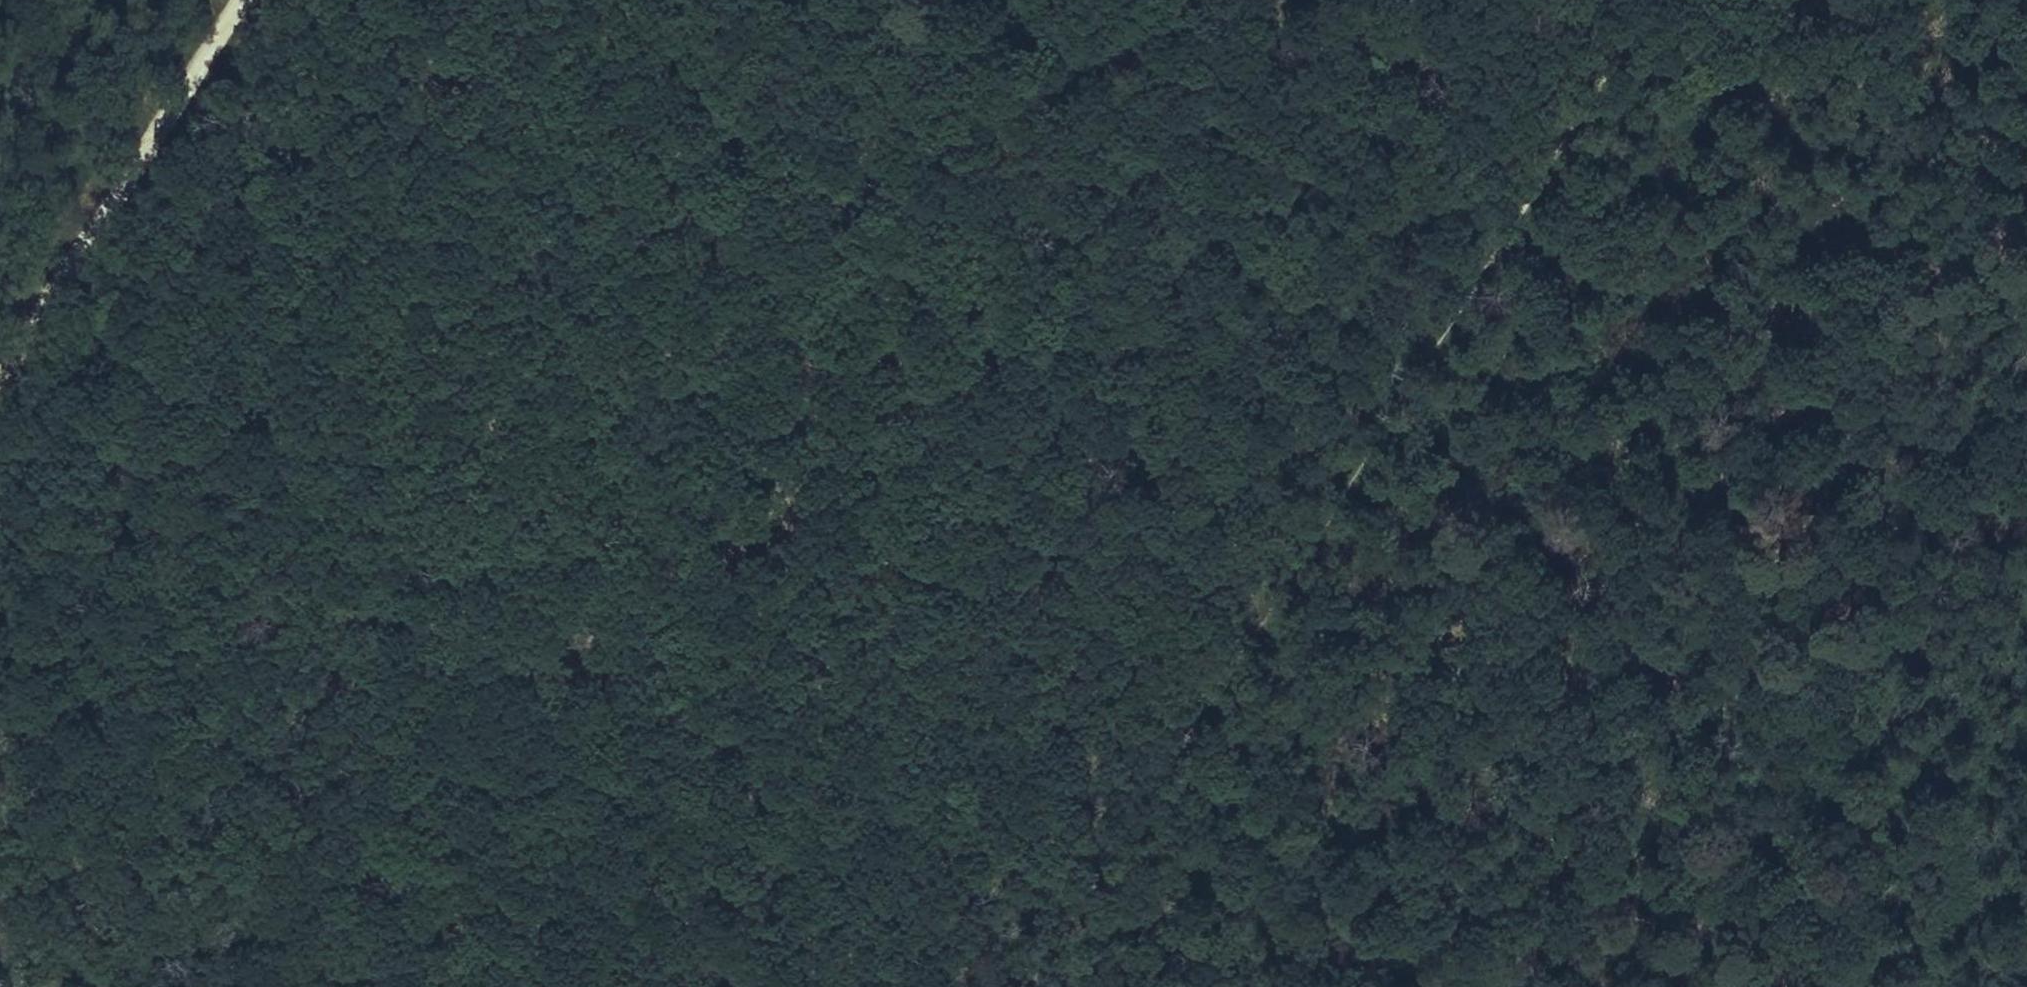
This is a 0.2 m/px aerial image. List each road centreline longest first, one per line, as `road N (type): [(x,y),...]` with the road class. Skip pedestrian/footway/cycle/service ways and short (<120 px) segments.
road 1 (track): [(0,374),(235,0)]

